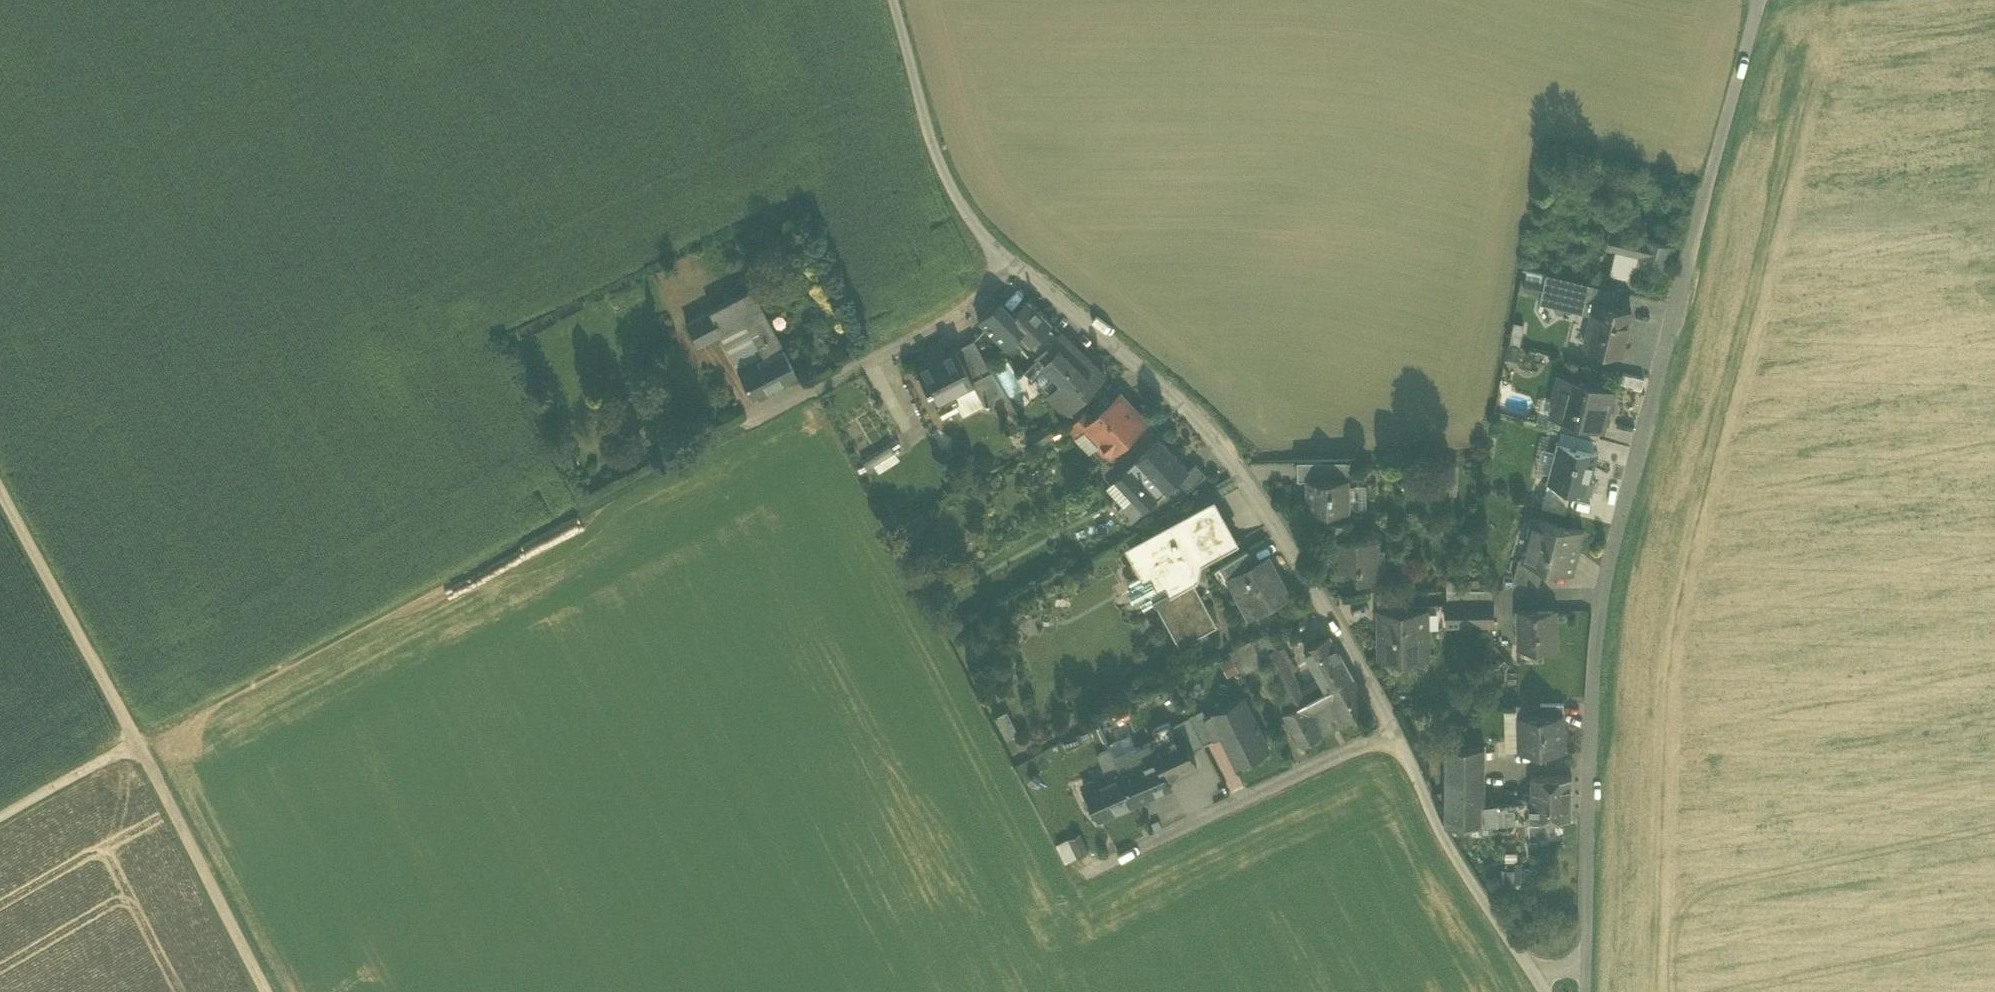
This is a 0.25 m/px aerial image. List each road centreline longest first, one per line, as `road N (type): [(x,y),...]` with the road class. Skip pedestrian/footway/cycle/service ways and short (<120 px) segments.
road 1 (residential): [(1758,0),(1606,583),(1584,991)]
road 2 (track): [(674,462),(0,822)]
road 3 (residential): [(1005,260),(1181,397),(1296,547),(1396,728)]
road 4 (track): [(0,501),(262,991)]
road 5 (residential): [(1005,260),(968,304),(674,462)]
road 6 (residential): [(1396,728),(1083,874)]
road 7 (residential): [(1396,728),(1445,836),(1545,991)]
road 8 (residential): [(890,0),(920,100),(976,235),(1005,260)]

